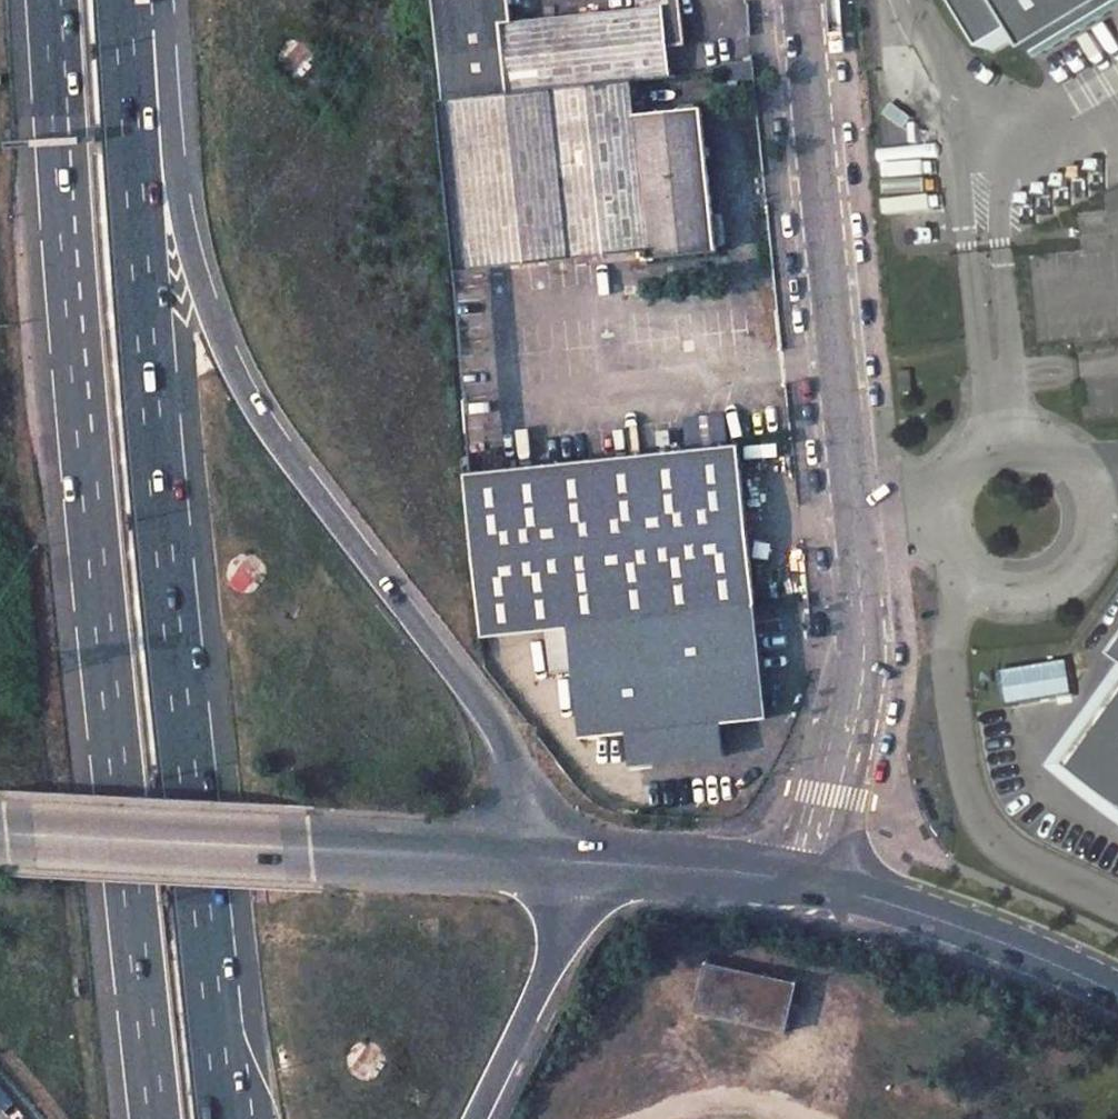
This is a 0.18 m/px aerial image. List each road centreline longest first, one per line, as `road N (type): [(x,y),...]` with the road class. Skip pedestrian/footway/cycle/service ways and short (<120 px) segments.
road 1 (trunk): [(53,0),(74,318),(155,1118)]
road 2 (trunk): [(224,1118),(157,469),(129,77),(133,23)]
road 3 (trunk): [(567,861),(495,724),(279,445),(225,352),(194,263),(167,73),(133,23)]
road 4 (unclassified): [(793,0),(864,660),(795,880)]
road 5 (secondary): [(567,861),(0,833)]
road 6 (secondary): [(795,880),(907,902),(1027,940),(1117,987)]
road 7 (trunk): [(475,1118),(561,940),(567,861)]
road 8 (secondary): [(567,861),(795,880)]

